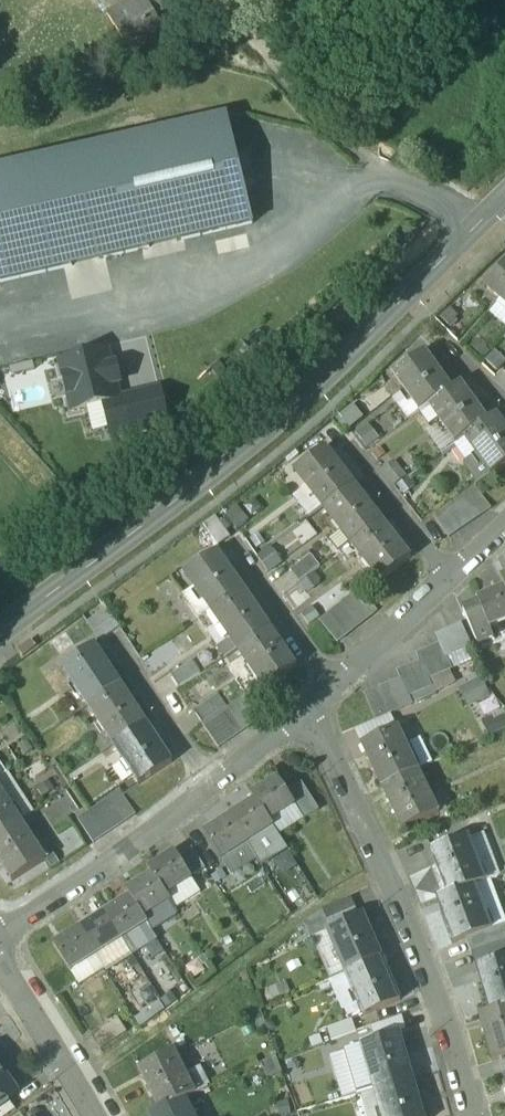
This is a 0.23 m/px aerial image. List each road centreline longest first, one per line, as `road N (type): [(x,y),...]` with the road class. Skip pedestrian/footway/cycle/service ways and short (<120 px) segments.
road 1 (secondary): [(504,200),(278,419),(0,634)]
road 2 (residential): [(471,1115),(448,1028),(309,706)]
road 3 (track): [(210,0),(359,151),(481,224)]
road 4 (residential): [(207,791),(0,936)]
road 5 (residential): [(95,1115),(0,949)]
road 6 (residential): [(110,638),(207,791)]
road 7 (residential): [(341,438),(447,581)]
road 8 (residential): [(233,543),(331,687)]
road 9 (residential): [(447,581),(331,687)]
road 10 (residential): [(309,706),(207,791)]

